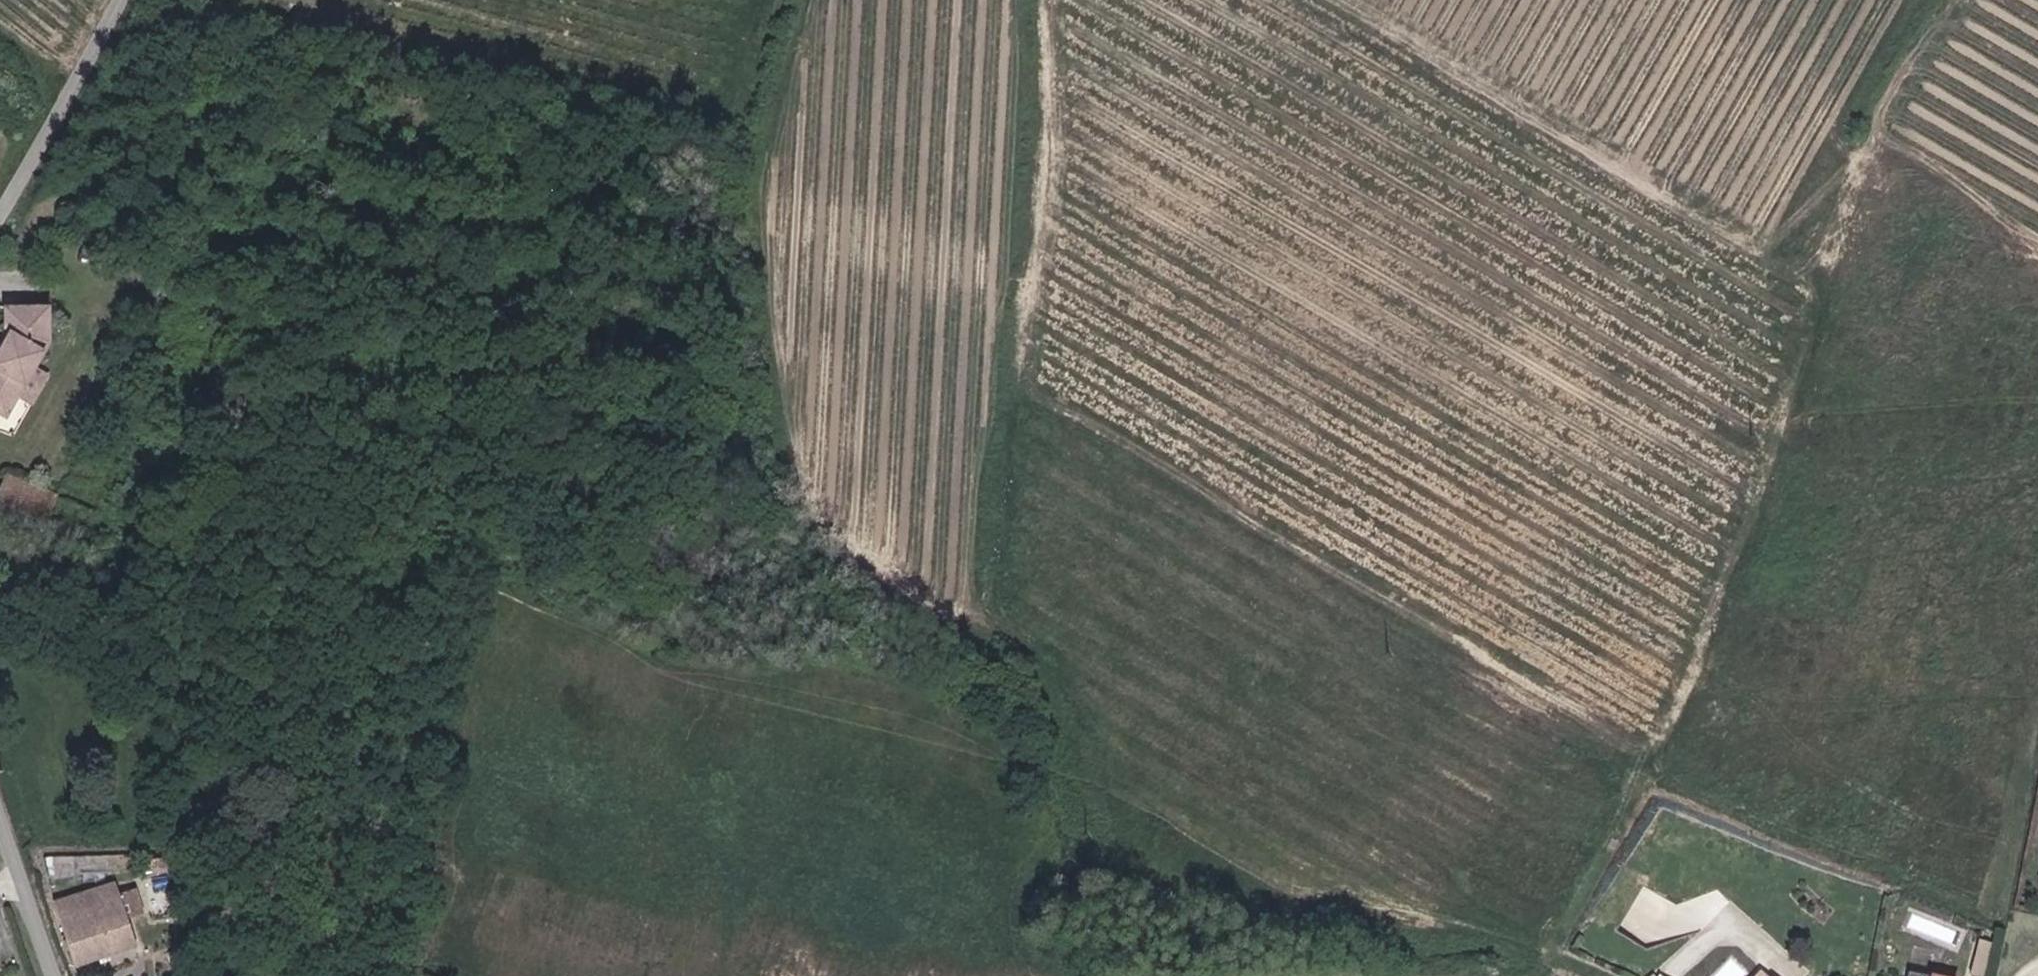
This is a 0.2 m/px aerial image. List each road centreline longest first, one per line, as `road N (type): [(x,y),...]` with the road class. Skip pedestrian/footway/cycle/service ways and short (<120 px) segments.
road 1 (unclassified): [(0,231),(124,0)]
road 2 (unclassified): [(52,975),(0,821)]

